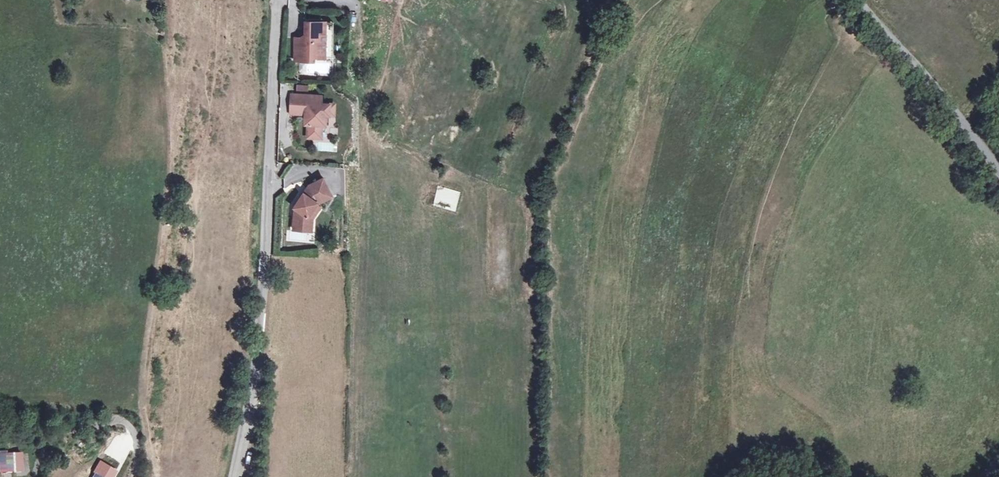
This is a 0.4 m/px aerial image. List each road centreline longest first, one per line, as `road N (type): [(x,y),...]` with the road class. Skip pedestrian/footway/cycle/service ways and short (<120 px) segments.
road 1 (unclassified): [(277,0),(268,272),(254,412),(238,476)]
road 2 (unclassified): [(863,0),(998,168)]
road 3 (track): [(135,476),(135,449),(113,419),(78,422),(45,446),(33,476)]

